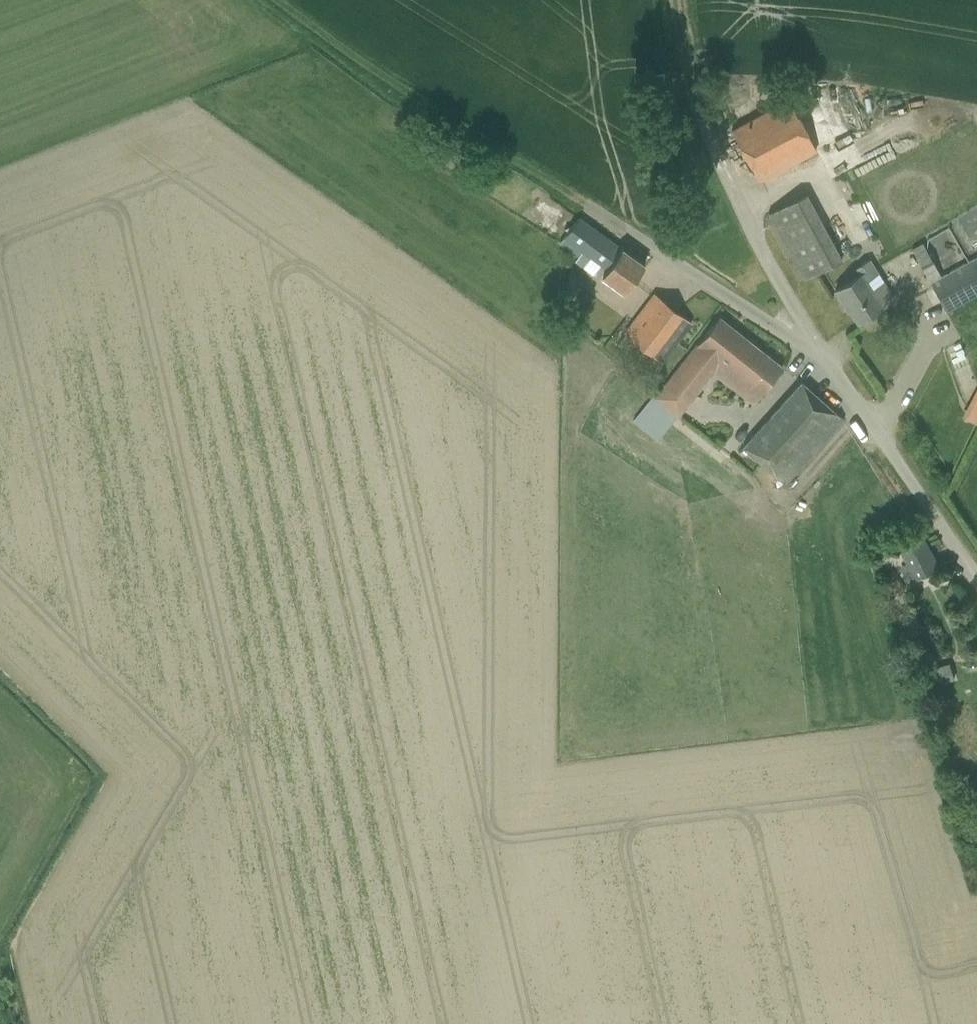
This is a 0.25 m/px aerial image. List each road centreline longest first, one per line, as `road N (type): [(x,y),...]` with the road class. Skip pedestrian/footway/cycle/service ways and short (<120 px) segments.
road 1 (track): [(585,203),(382,83),(274,0)]
road 2 (unclassified): [(826,361),(585,203)]
road 3 (unclassified): [(976,583),(826,361)]
road 4 (unclassified): [(826,361),(703,123)]
road 5 (track): [(672,0),(703,123)]

